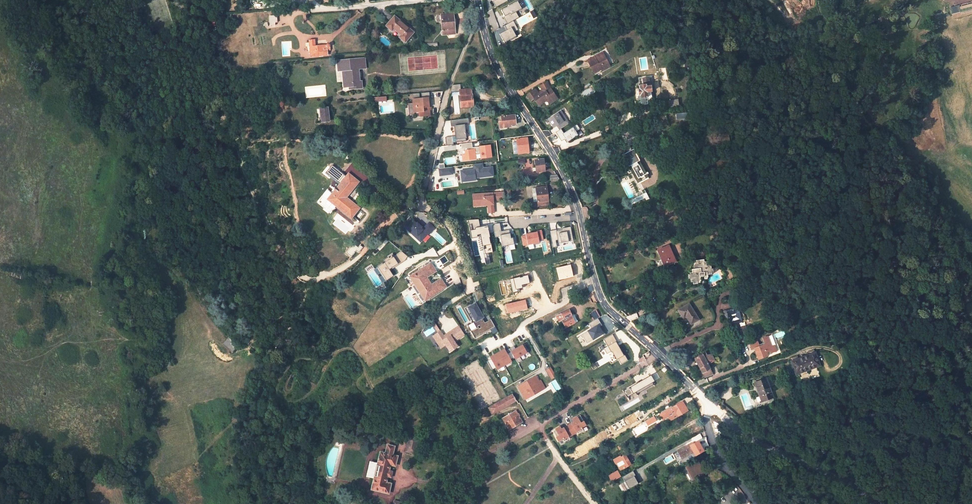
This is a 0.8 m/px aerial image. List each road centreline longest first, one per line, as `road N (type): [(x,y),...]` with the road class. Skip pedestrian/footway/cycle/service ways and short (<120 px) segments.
road 1 (track): [(159,360),(163,321),(143,258),(162,234),(179,242),(214,311),(260,355),(261,376),(270,376),(285,337),(238,233),(222,119),(284,259),(298,274),(316,279),(356,260),(398,207)]
road 2 (track): [(818,0),(862,113),(954,278),(960,352),(949,393),(957,441),(943,503)]
road 3 (tertiary): [(577,215),(542,139),(506,89),(478,12)]
road 4 (tertiary): [(875,503),(699,400)]
road 5 (unclassified): [(478,12),(447,87),(420,206)]
road 6 (tertiary): [(699,400),(600,300),(593,280)]
road 7 (track): [(128,488),(0,446)]
road 8 (residential): [(593,280),(493,347)]

